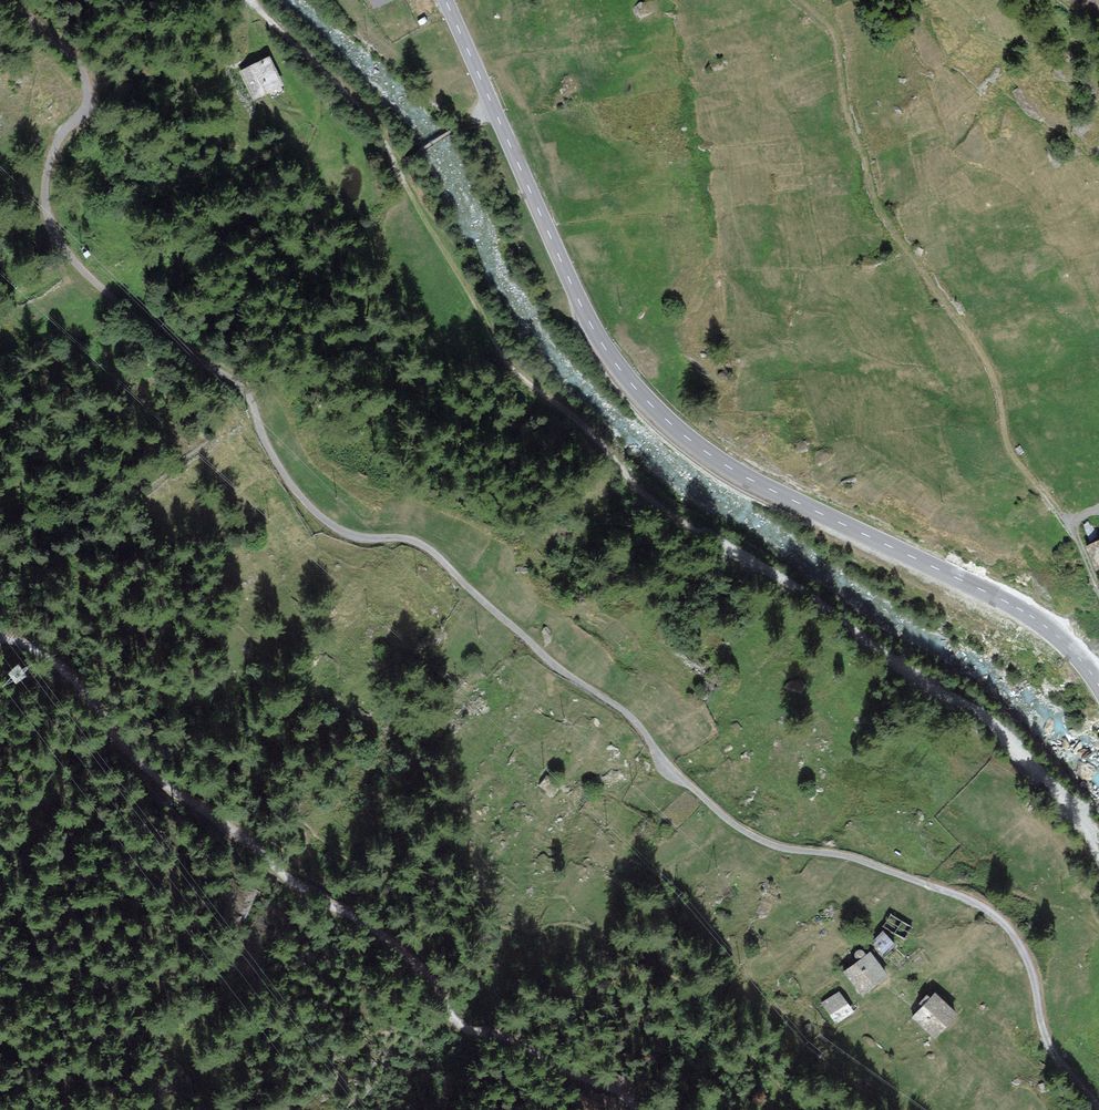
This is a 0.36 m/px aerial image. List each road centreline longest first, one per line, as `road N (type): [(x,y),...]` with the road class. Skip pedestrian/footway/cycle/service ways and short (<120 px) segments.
road 1 (track): [(1098,1109),(1046,1041),(1024,951),(992,913),(842,857),(755,838),(666,766),(637,723),(549,662),(435,555),(403,539),(353,537),(311,510),(287,482),(247,394),(139,323),(55,227),(40,191),(62,130),(90,105),(82,62),(26,0)]
road 2 (track): [(1098,861),(1004,734),(647,501),(533,386),(376,127),(251,0)]
road 3 (tertiary): [(445,0),(583,313),(647,404),(690,443),(760,487),(1040,622),(1098,687)]
road 4 (track): [(0,645),(70,679),(236,843),(355,920),(465,1031),(526,1028),(644,1085),(656,1109)]
road 5 (track): [(1075,530),(1014,456),(982,357),(886,221),(851,126),(834,36),(798,0)]

